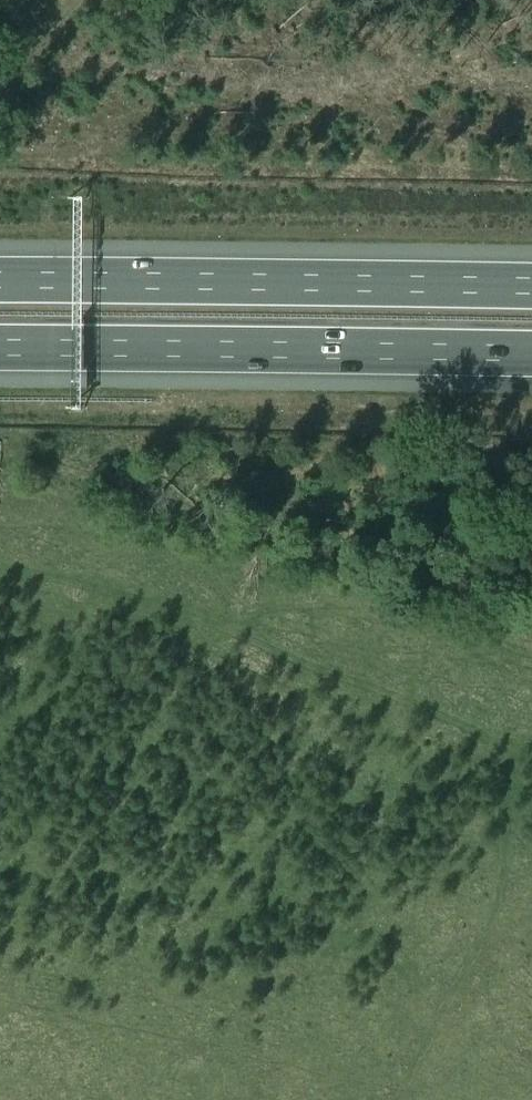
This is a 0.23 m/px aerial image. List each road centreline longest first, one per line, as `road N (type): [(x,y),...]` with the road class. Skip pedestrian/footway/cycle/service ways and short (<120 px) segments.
road 1 (motorway): [(0,349),(531,354)]
road 2 (motorway): [(531,286),(0,281)]
road 3 (track): [(411,704),(481,738),(502,766),(508,869),(395,1099)]
road 4 (track): [(418,707),(407,653),(400,645),(371,650),(364,670),(369,680),(411,704)]

